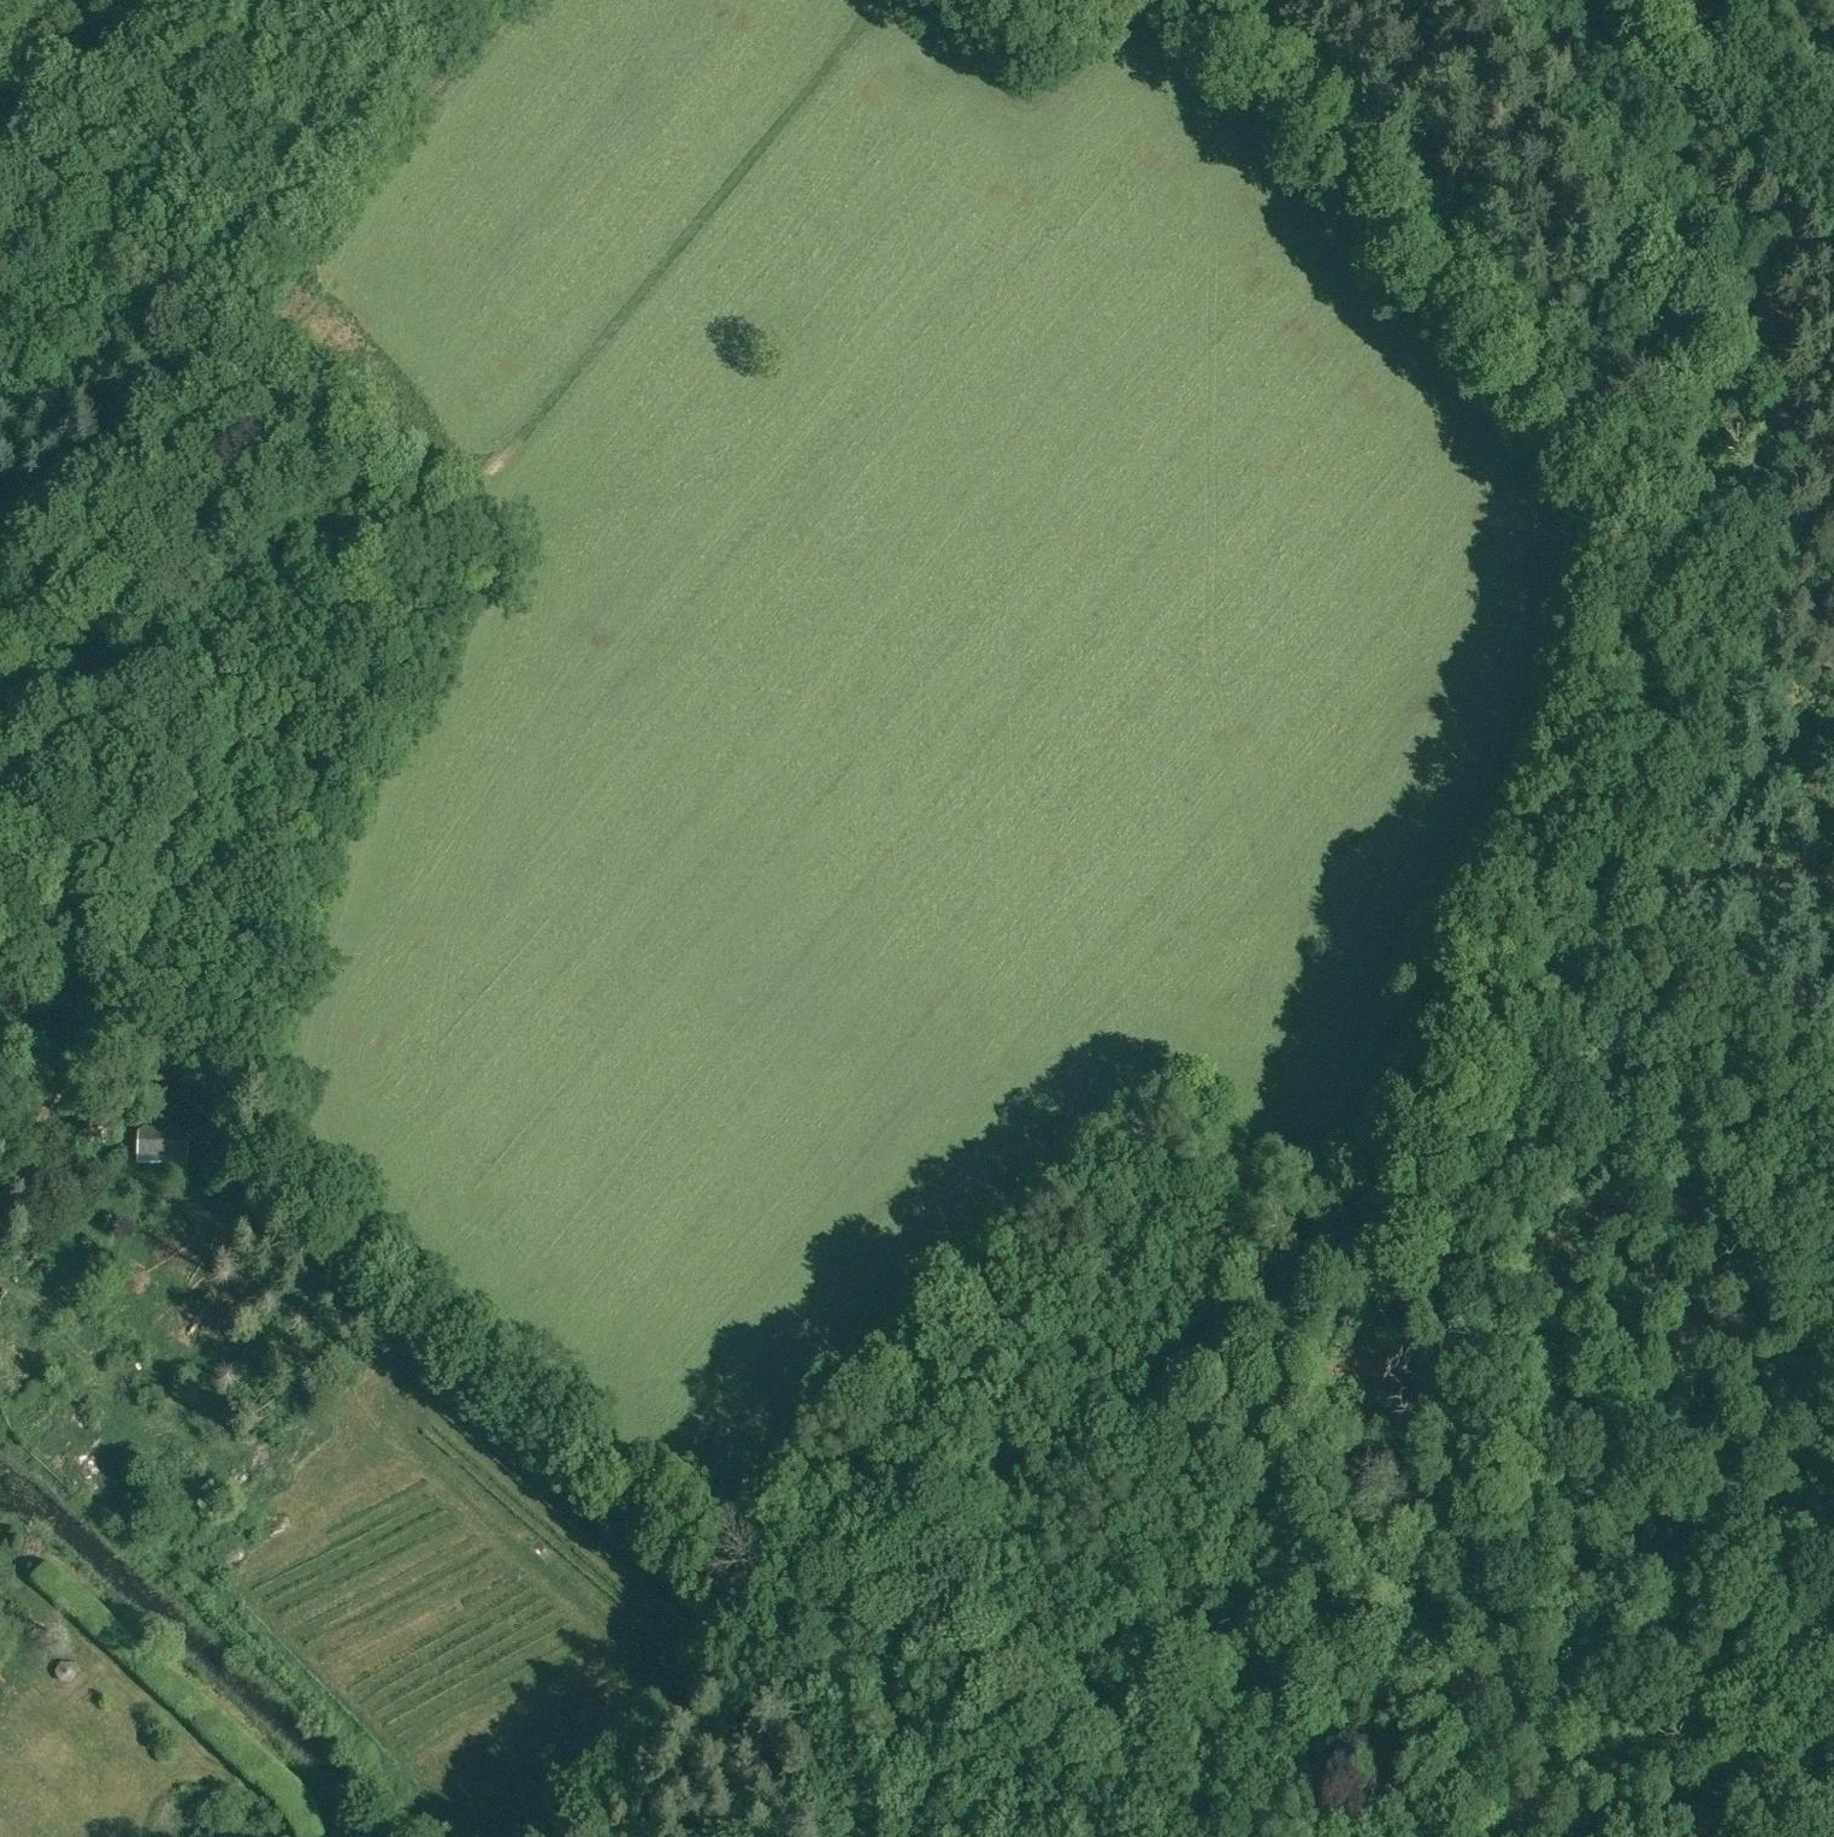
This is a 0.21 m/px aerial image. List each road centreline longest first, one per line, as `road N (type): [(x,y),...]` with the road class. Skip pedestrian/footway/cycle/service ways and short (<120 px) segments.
road 1 (track): [(83,1016),(134,889),(284,675),(509,446),(896,0)]
road 2 (track): [(0,133),(441,513)]
road 3 (tertiary): [(1833,162),(1669,0)]

